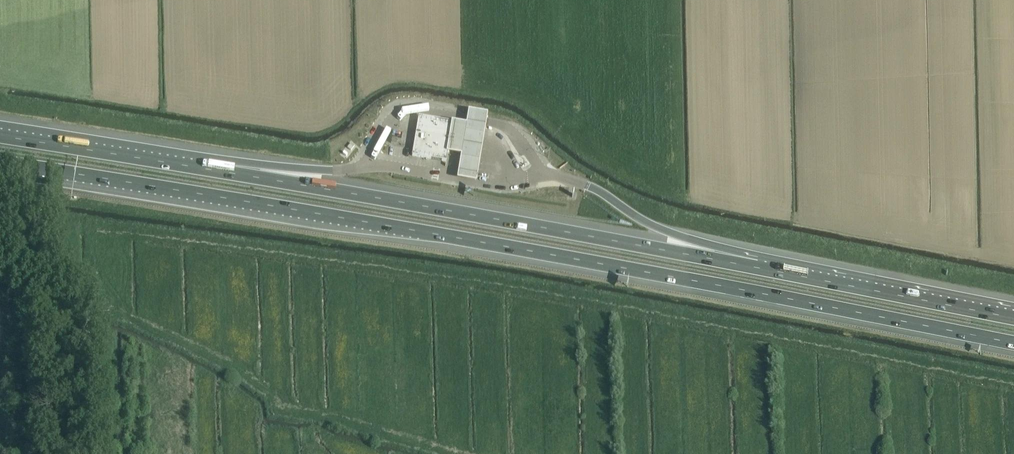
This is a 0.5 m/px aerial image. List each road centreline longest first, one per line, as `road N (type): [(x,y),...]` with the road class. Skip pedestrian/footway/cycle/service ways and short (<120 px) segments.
road 1 (motorway): [(4,162),(599,262),(1013,343)]
road 2 (motorway): [(759,268),(209,168)]
road 3 (motorway): [(1013,318),(759,268)]
road 4 (motorway): [(209,168),(0,135)]
road 5 (motorway): [(759,268),(657,226),(586,184)]
road 6 (motorway): [(333,170),(209,168)]

